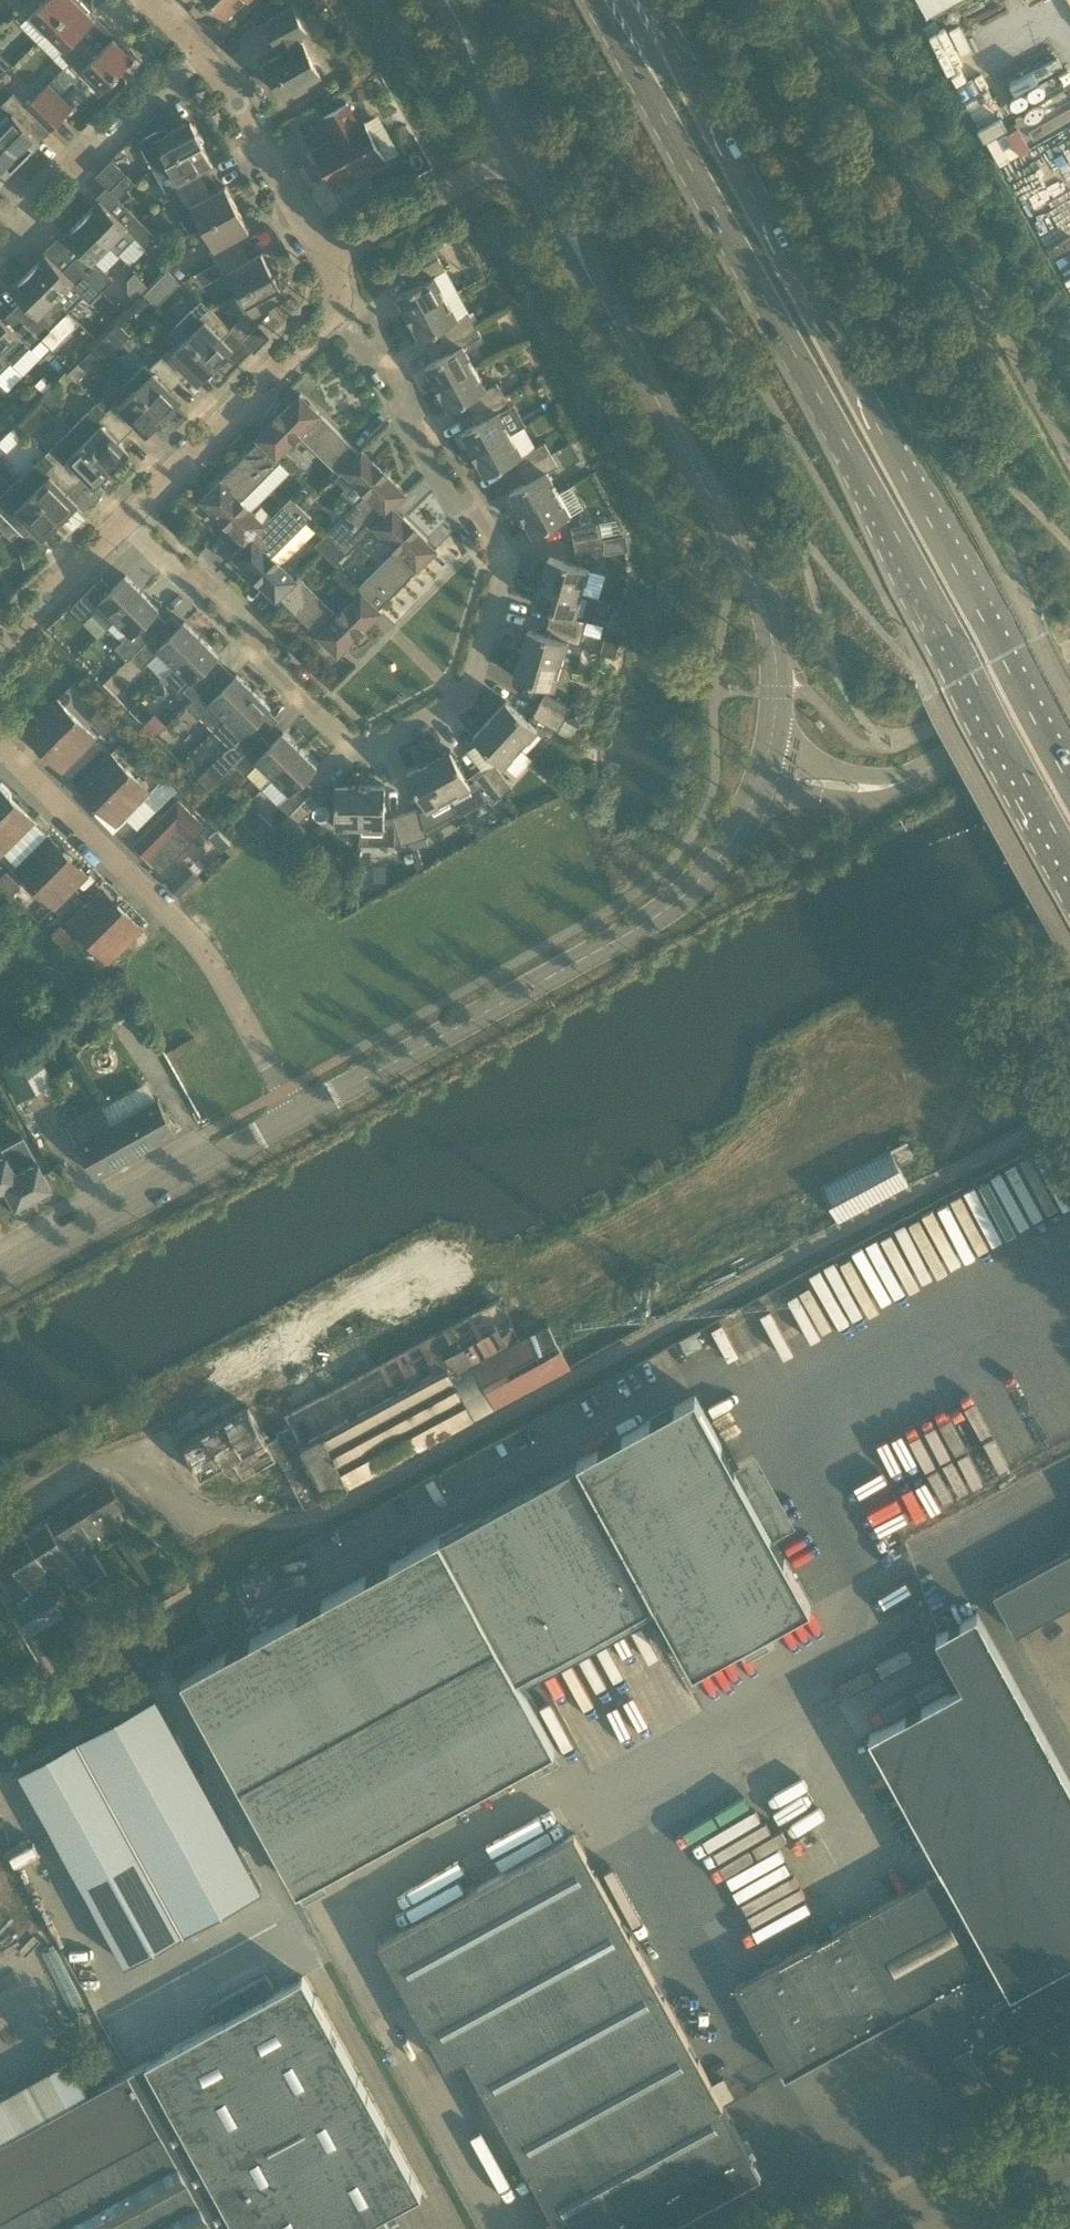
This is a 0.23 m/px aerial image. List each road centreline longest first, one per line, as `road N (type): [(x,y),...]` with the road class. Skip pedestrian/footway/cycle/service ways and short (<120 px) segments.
road 1 (unclassified): [(0,1500),(71,1460),(118,1465),(235,1524),(300,1523),(867,1220),(931,1172),(958,1130),(988,990),(1007,950),(1033,925)]
road 2 (primary): [(592,0),(1069,850)]
road 3 (residential): [(338,292),(491,534),(505,571),(467,681),(438,715),(372,748),(337,736),(128,519)]
road 4 (primary): [(1069,779),(648,0)]
road 5 (tertiary): [(296,1116),(637,926),(703,878),(740,826),(765,770)]
road 6 (tertiary): [(765,770),(777,635),(576,250)]
road 7 (residential): [(296,1116),(196,940),(0,751)]
road 8 (tertiary): [(0,1279),(296,1116)]
road 9 (unclassified): [(765,770),(868,788),(899,785),(1069,693)]
road 10 (residential): [(128,519),(326,315),(338,292)]
road 11 (residential): [(0,228),(187,39)]
road 12 (residential): [(319,258),(230,95),(187,39)]
road 13 (tertiary): [(1069,2115),(863,2228)]
road 14 (residential): [(319,258),(513,149)]
road 15 (residential): [(0,632),(128,519)]
road 16 (tertiary): [(958,2228),(1069,2170)]
road 17 (tertiary): [(464,36),(472,72),(513,149)]
road 18 (tertiary): [(529,139),(489,63),(464,36)]
road 19 (tertiary): [(576,250),(529,139)]

